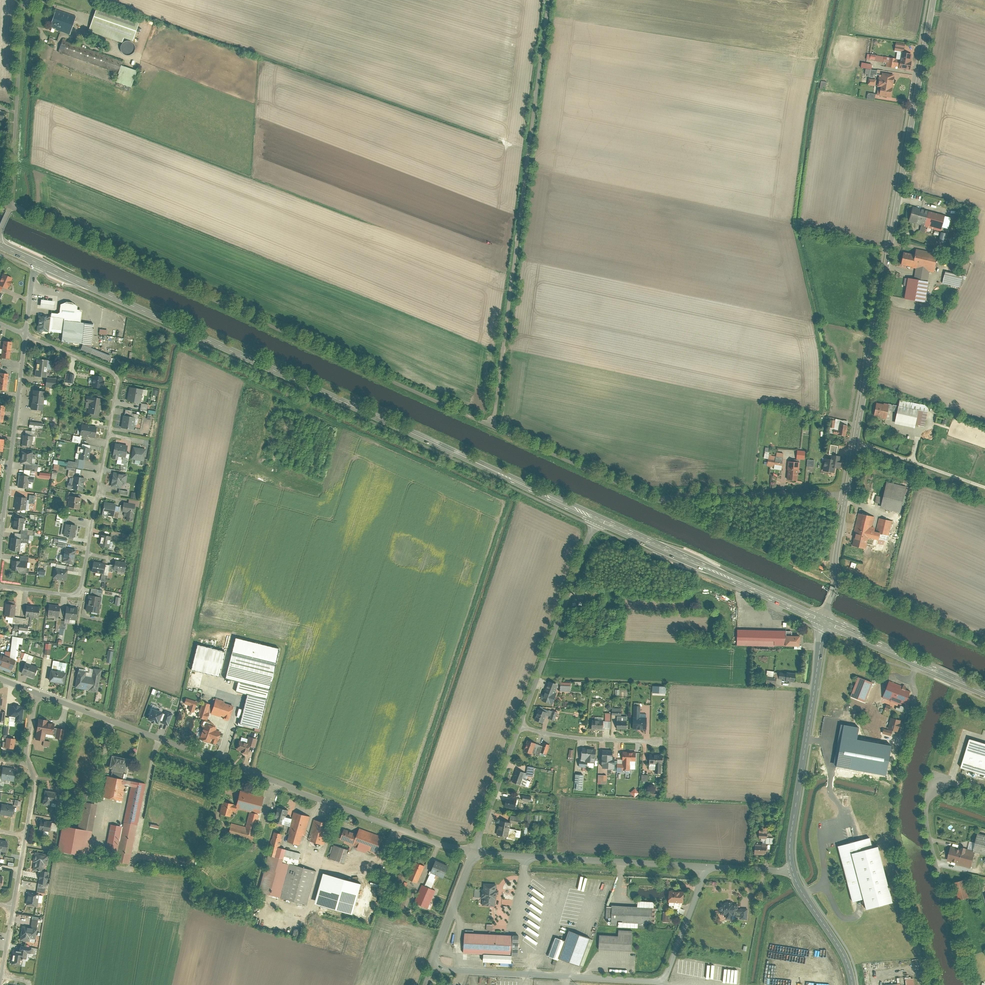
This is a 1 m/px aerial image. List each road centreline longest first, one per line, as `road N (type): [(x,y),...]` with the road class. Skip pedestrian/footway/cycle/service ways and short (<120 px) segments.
road 1 (primary): [(36,262),(597,518)]
road 2 (residential): [(11,206),(491,425)]
road 3 (tertiary): [(933,0),(846,492)]
road 4 (residential): [(37,693),(474,853)]
road 5 (unclassified): [(544,0),(491,425)]
road 6 (residential): [(0,586),(73,591),(113,385),(104,367),(25,333)]
road 7 (residential): [(491,425),(657,500),(846,492)]
road 8 (residential): [(427,966),(665,981),(707,865)]
road 9 (track): [(932,984),(888,829),(914,702)]
road 10 (unclassified): [(971,984),(922,801),(929,773),(984,798)]
road 11 (tertiary): [(823,619),(792,870)]
road 12 (primary): [(597,518),(823,619)]
road 13 (residential): [(474,853),(707,865)]
road 14 (residential): [(515,724),(597,518)]
road 15 (residential): [(11,206),(26,0)]
road 16 (residential): [(25,333),(1,537)]
road 17 (primary): [(823,619),(984,692)]
road 18 (unclassified): [(835,577),(984,646)]
road 19 (residential): [(651,739),(515,724)]
road 20 (residential): [(474,853),(515,724)]
road 21 (tertiary): [(792,870),(842,952),(852,984)]
road 22 (residential): [(427,966),(474,853)]

